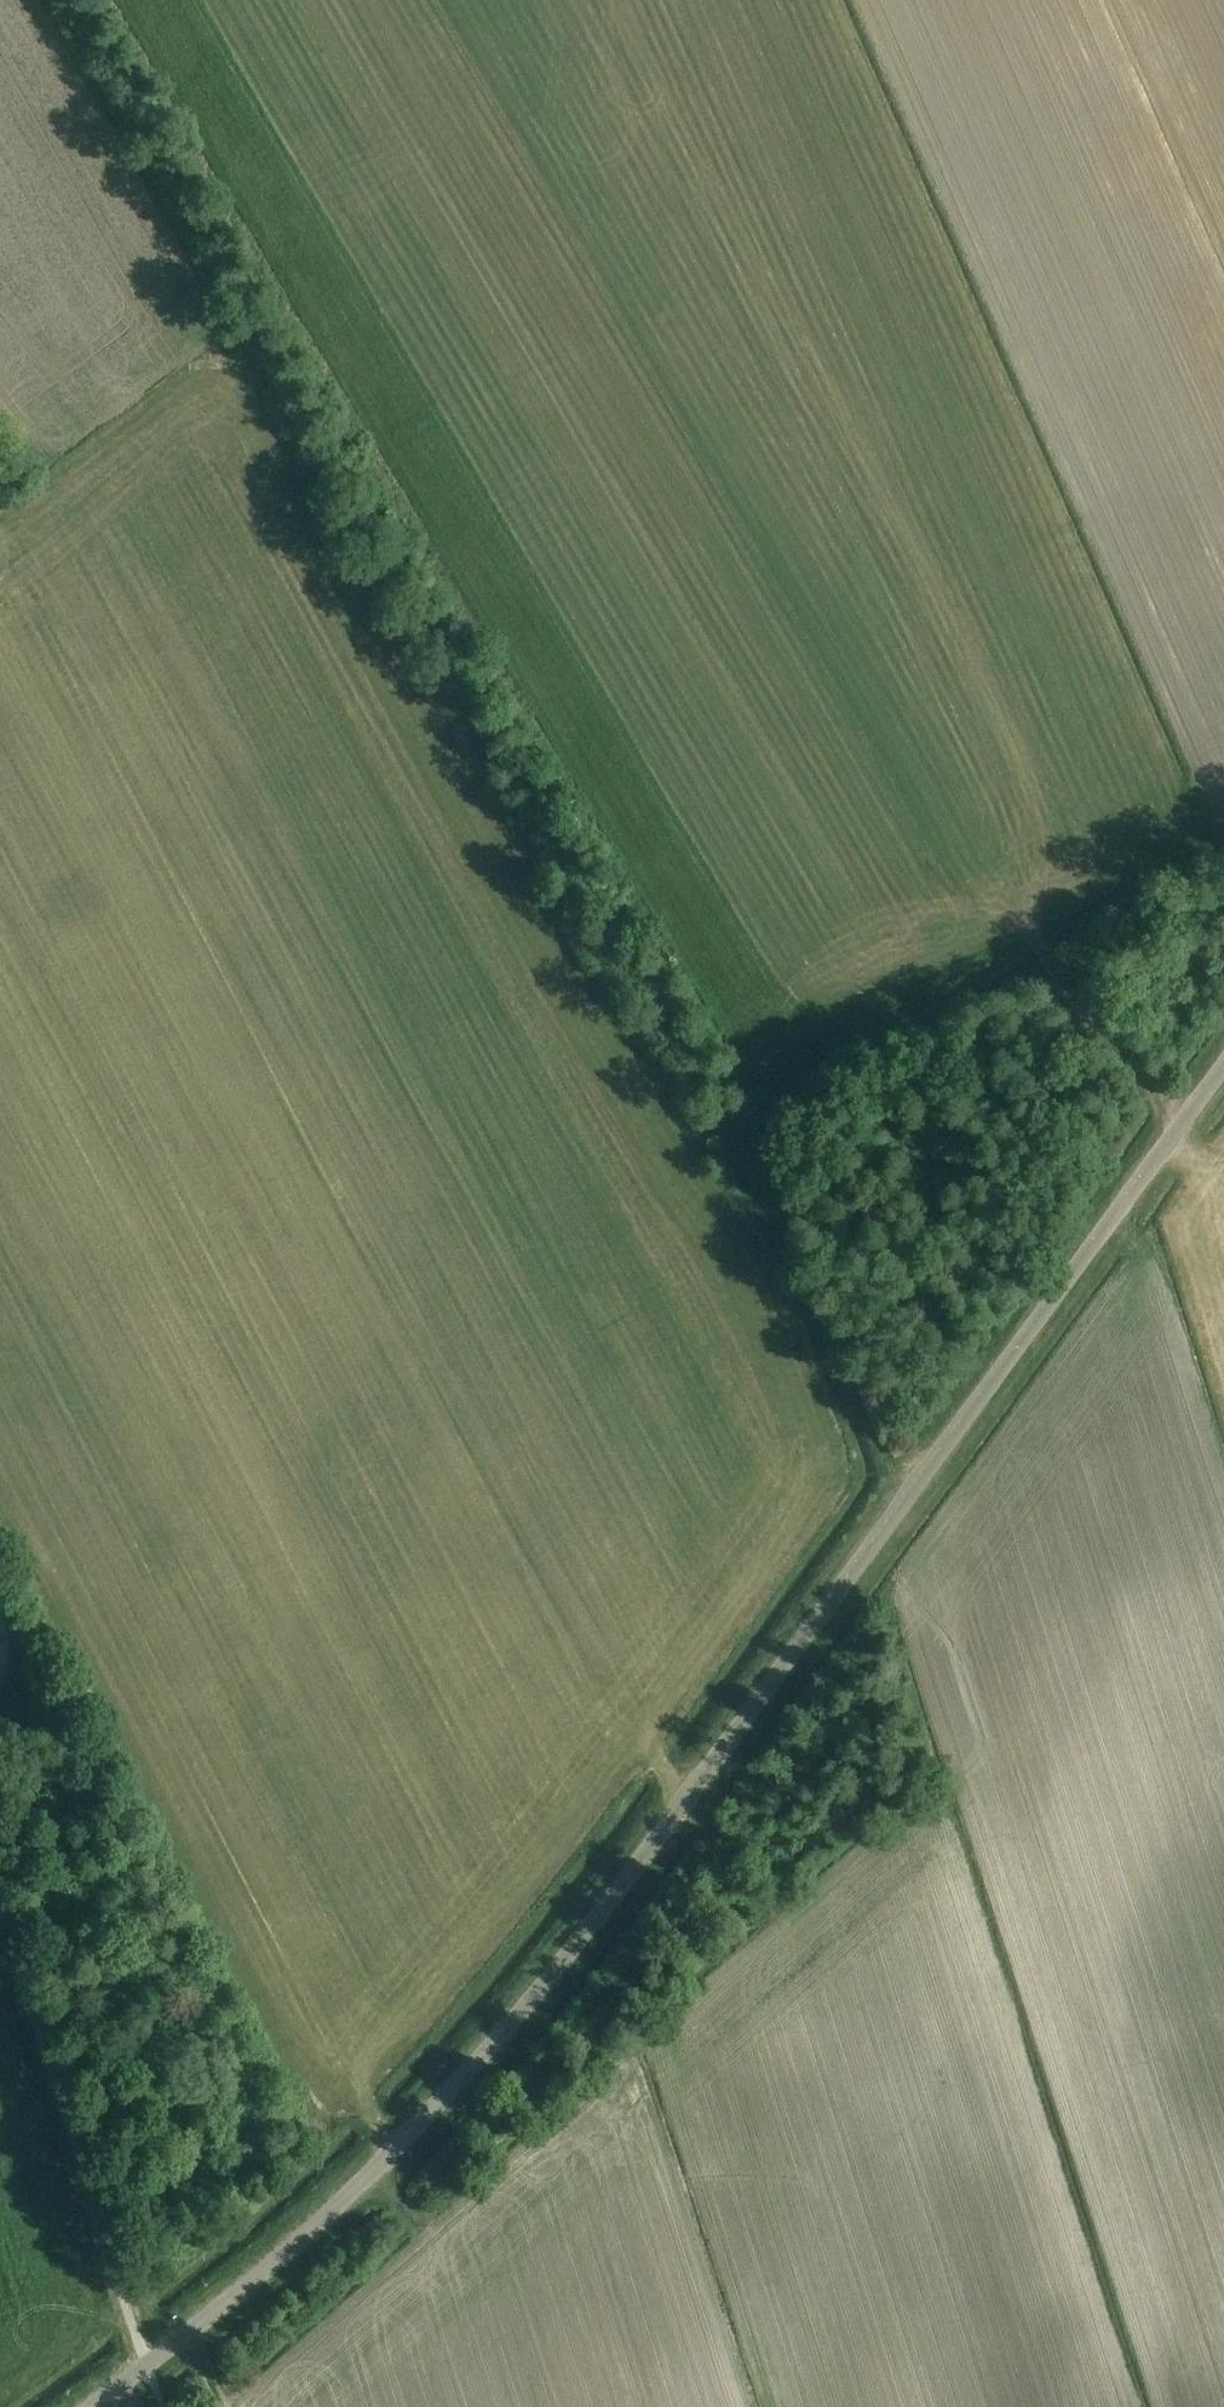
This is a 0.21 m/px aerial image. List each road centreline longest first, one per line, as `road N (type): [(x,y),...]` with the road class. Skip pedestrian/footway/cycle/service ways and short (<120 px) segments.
road 1 (unclassified): [(88,2406),(262,2276),(386,2162),(522,2016),(1223,1069)]

